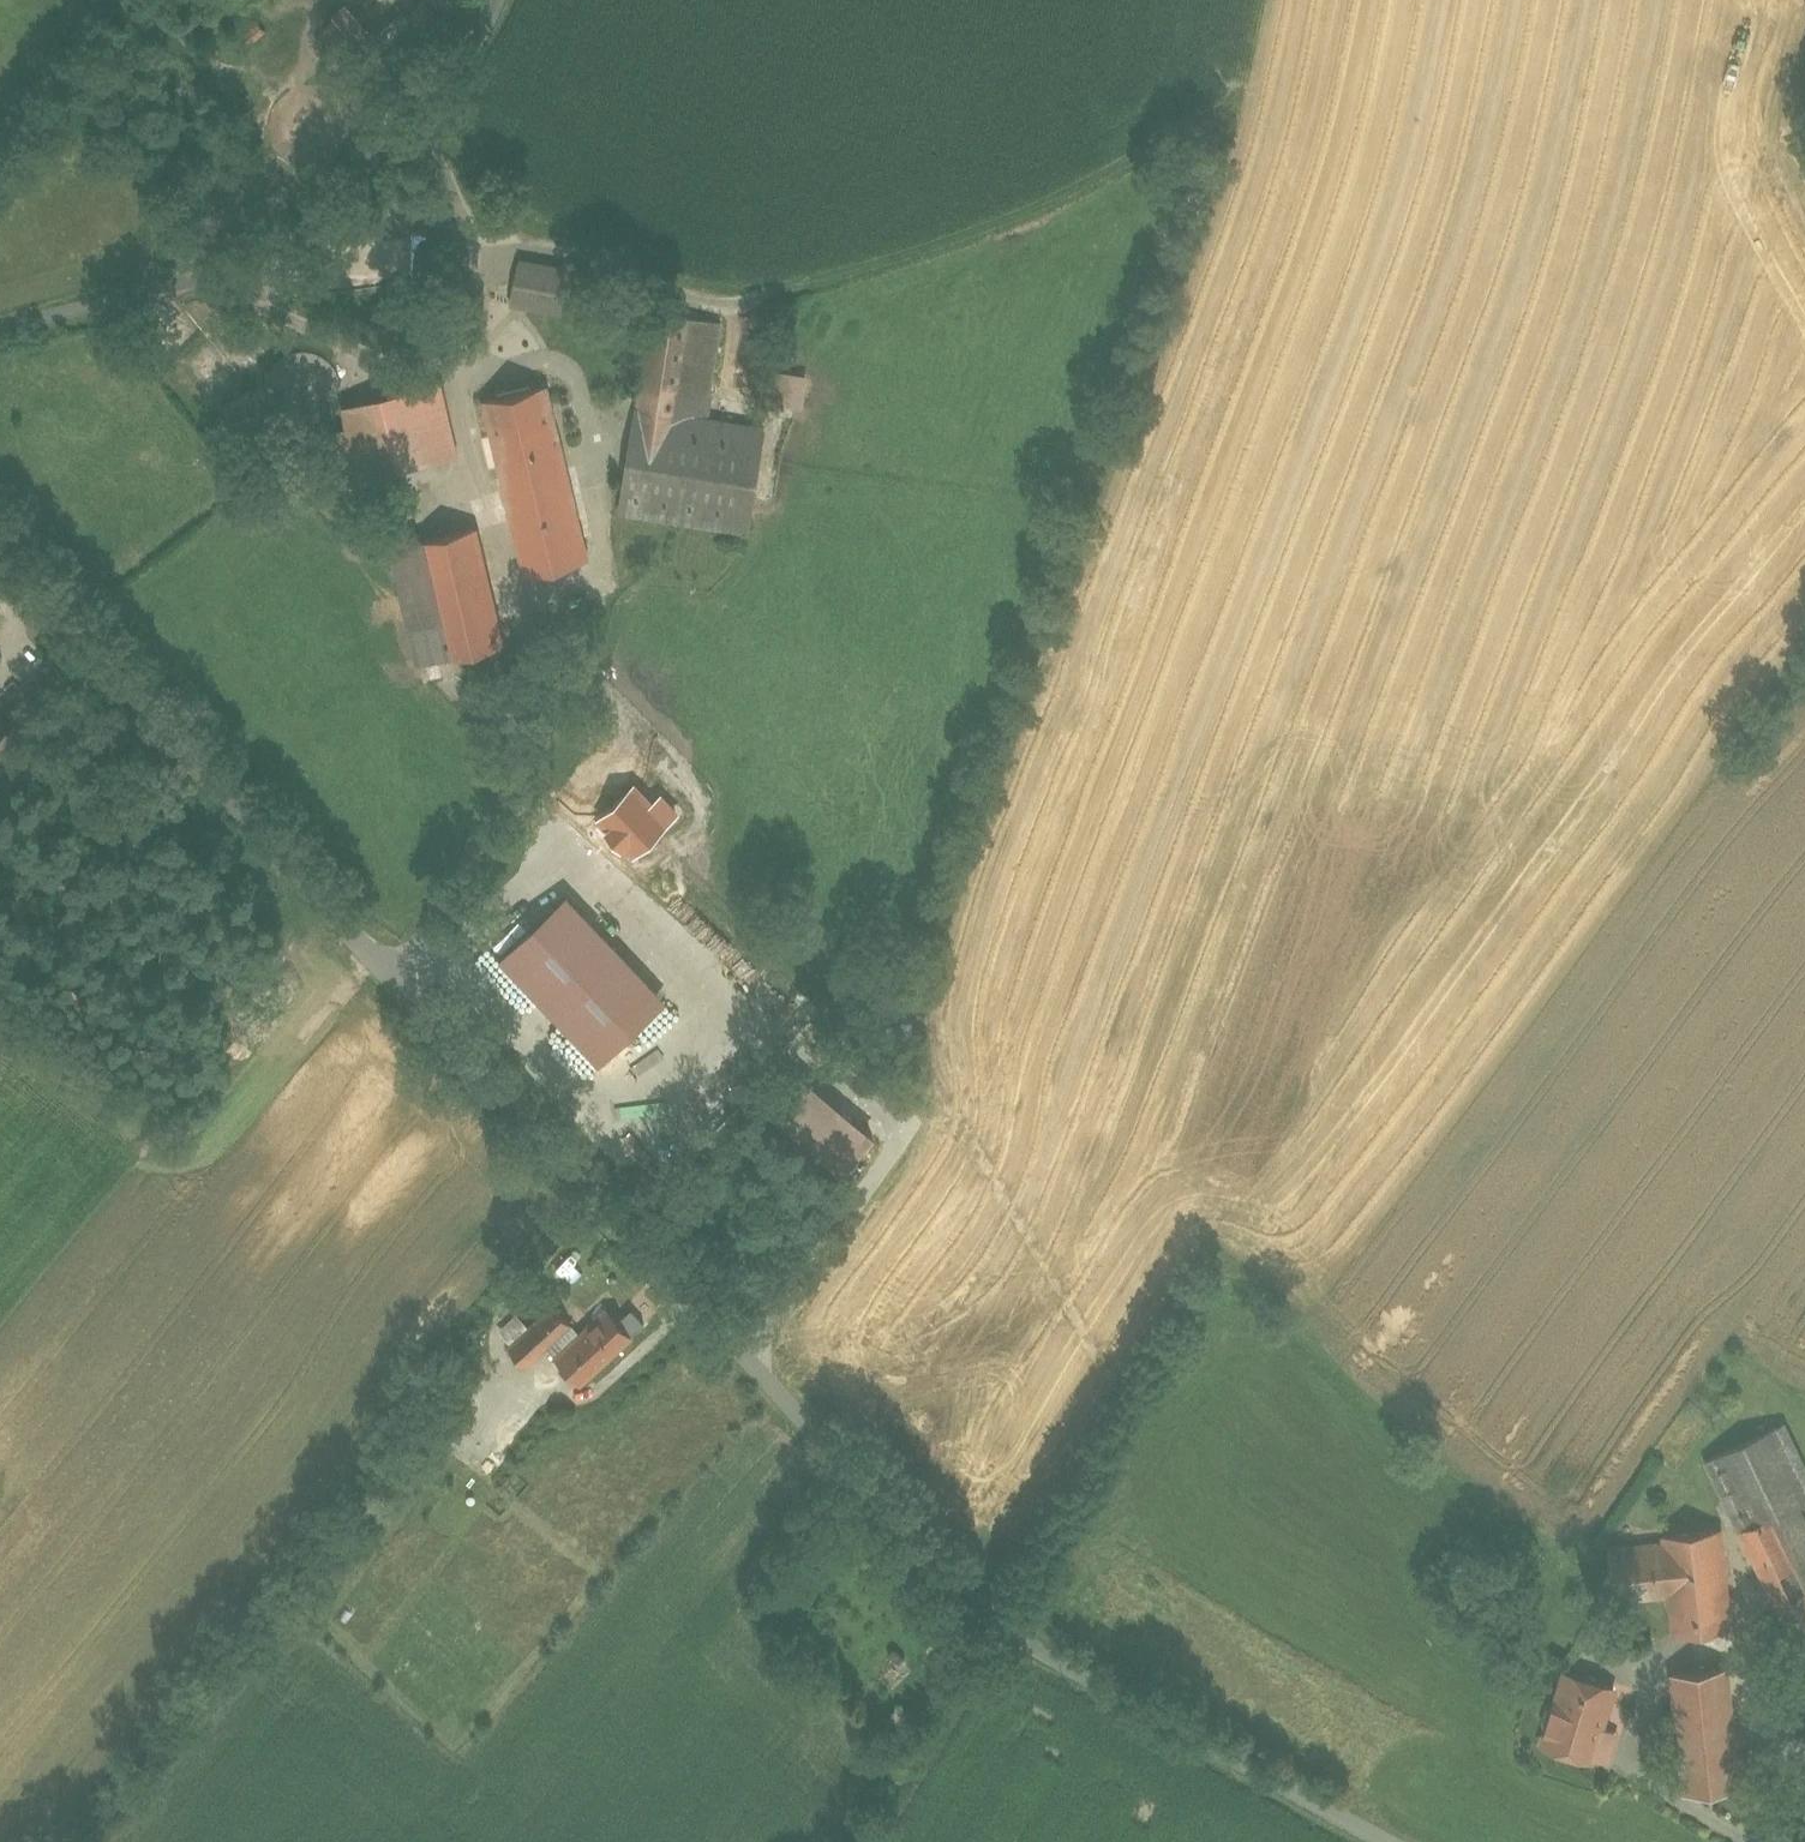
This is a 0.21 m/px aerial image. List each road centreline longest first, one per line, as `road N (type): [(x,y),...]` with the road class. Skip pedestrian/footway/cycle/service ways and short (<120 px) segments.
road 1 (residential): [(0,545),(262,801),(886,1515),(998,1626),(1385,1841)]
road 2 (residential): [(0,328),(290,241),(341,212),(426,122),(494,0)]

